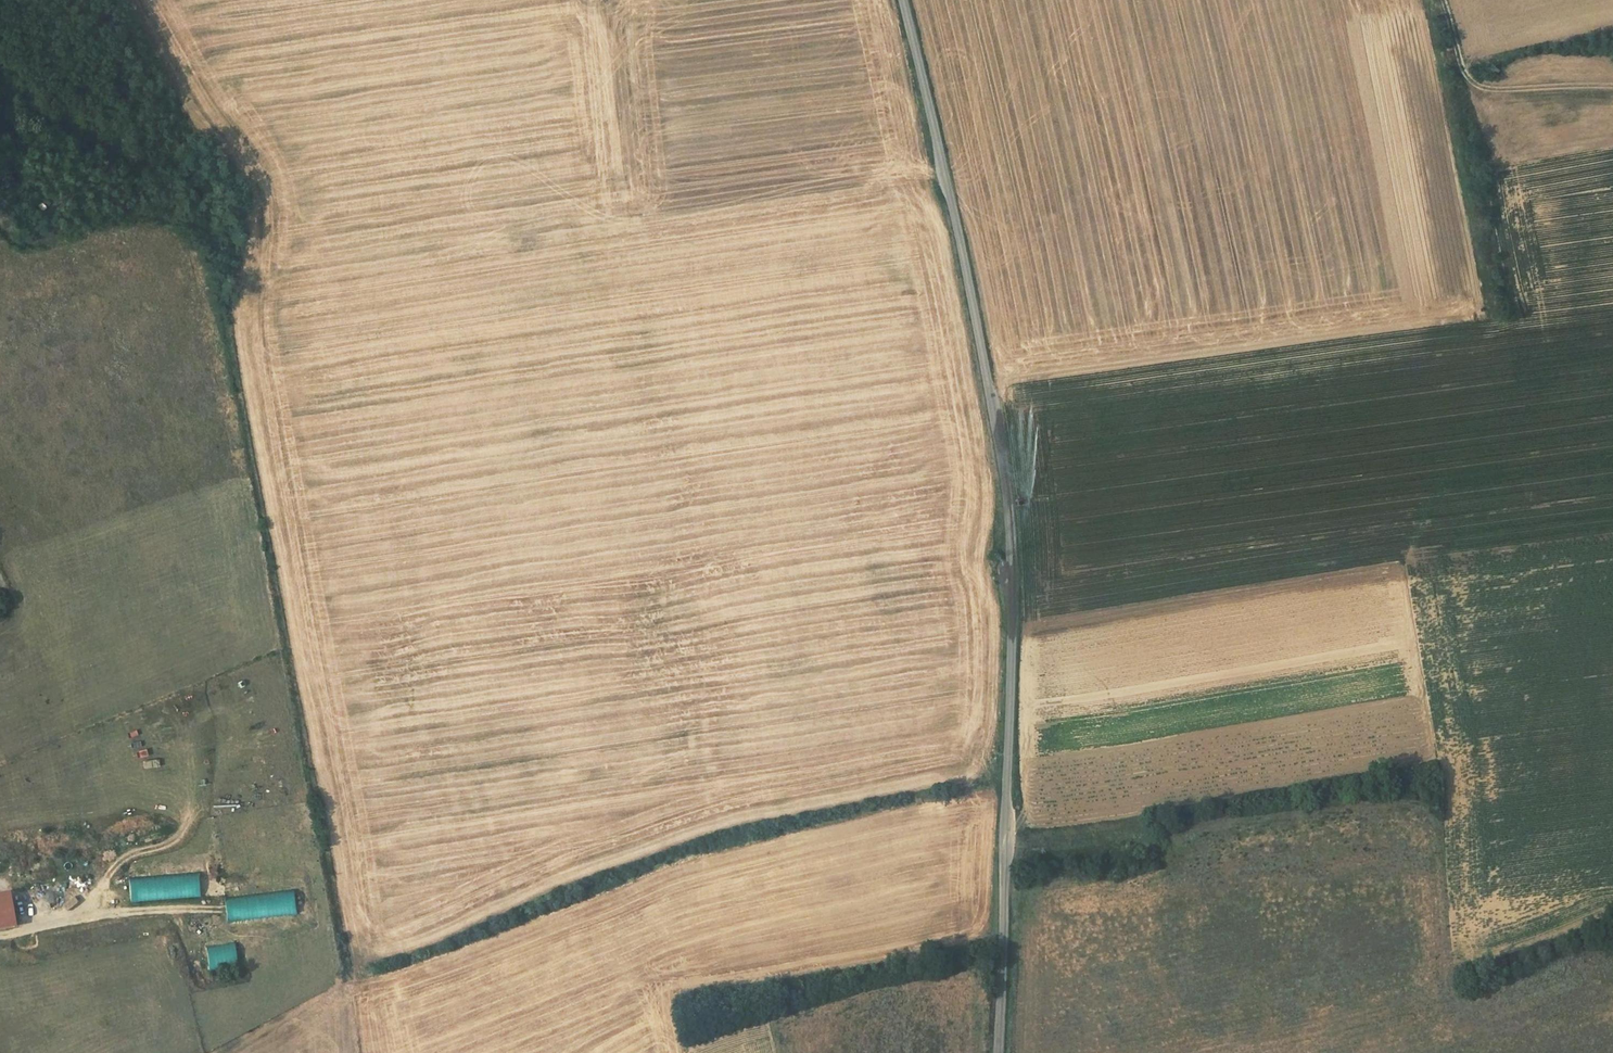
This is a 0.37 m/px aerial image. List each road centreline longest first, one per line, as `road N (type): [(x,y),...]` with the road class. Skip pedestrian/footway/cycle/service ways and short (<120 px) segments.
road 1 (unclassified): [(900,0),(999,446),(1010,616),(996,1052)]
road 2 (track): [(1445,0),(1461,78),(1484,101),(1612,93)]

